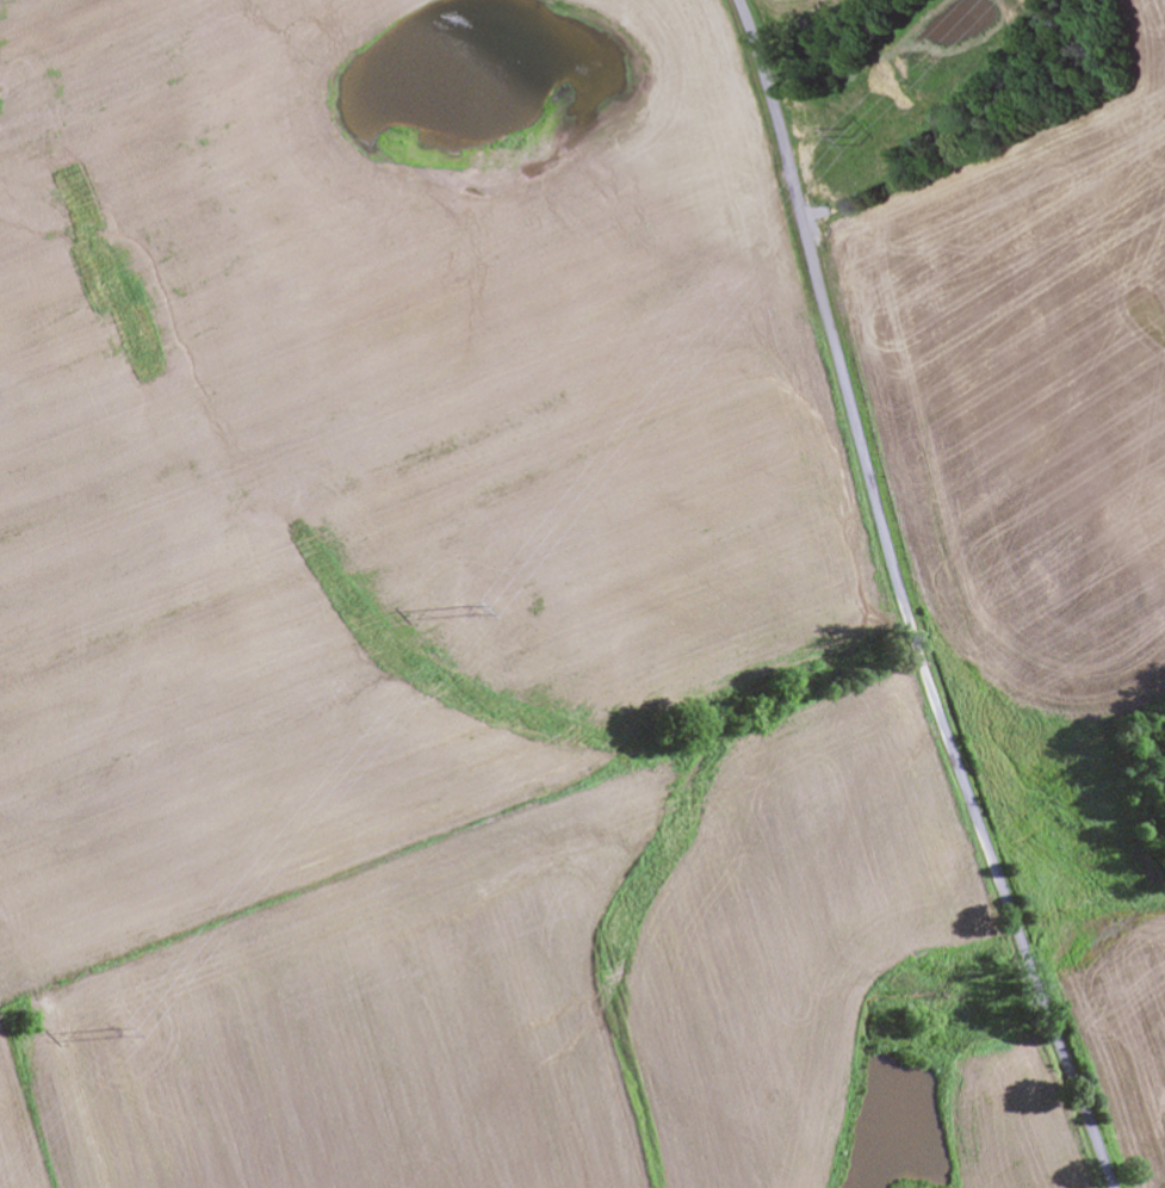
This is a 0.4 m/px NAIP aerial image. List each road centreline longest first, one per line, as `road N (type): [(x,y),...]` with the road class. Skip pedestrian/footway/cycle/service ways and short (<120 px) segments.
road 1 (residential): [(740,0),(915,641),(1110,1187)]

